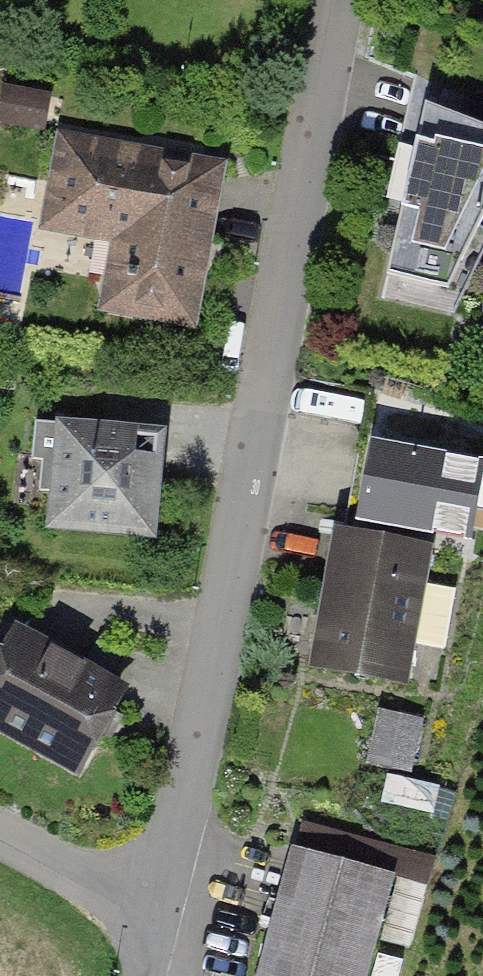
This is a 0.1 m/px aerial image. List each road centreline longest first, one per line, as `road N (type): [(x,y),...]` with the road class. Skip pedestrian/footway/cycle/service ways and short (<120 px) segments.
road 1 (residential): [(339,0),(214,659),(158,902)]
road 2 (residential): [(0,834),(158,902)]

